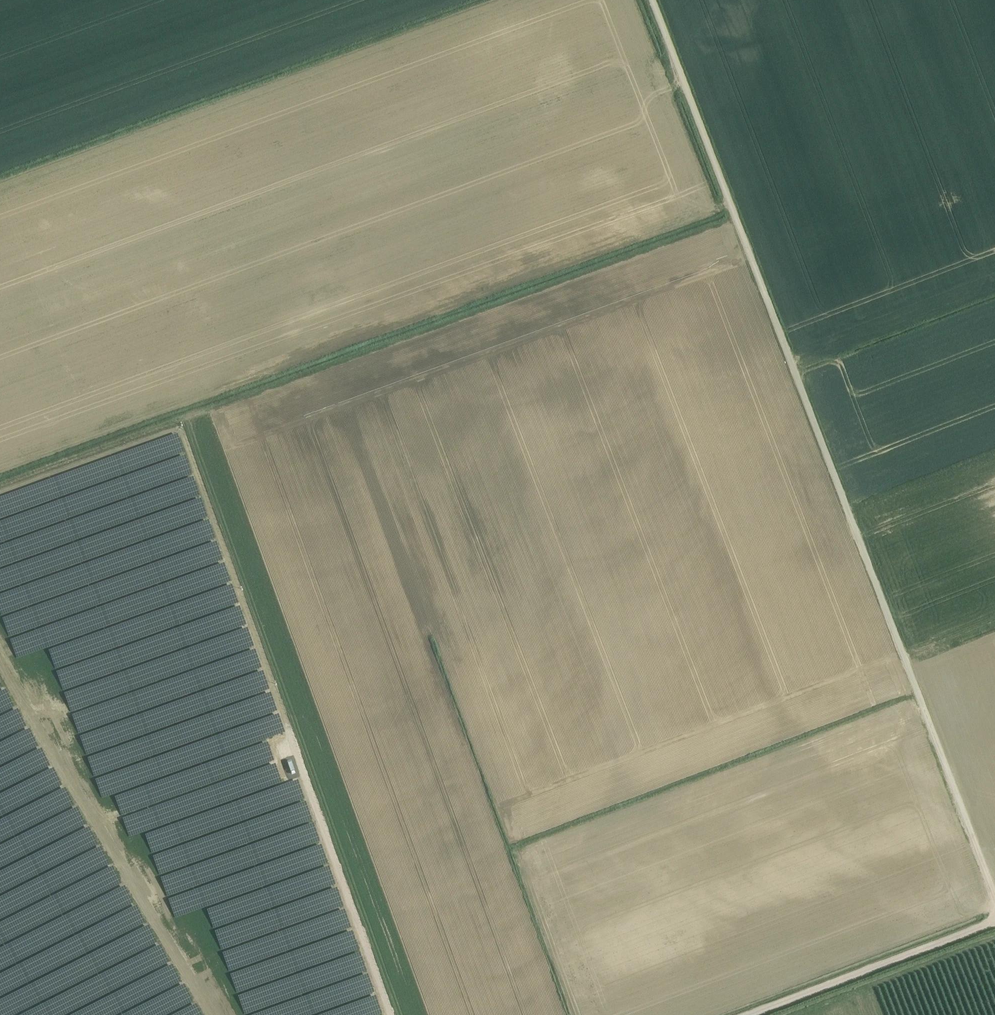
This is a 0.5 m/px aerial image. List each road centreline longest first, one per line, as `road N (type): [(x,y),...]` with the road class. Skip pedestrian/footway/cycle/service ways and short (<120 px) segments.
road 1 (unclassified): [(994,892),(653,0)]
road 2 (track): [(994,921),(750,1014)]

